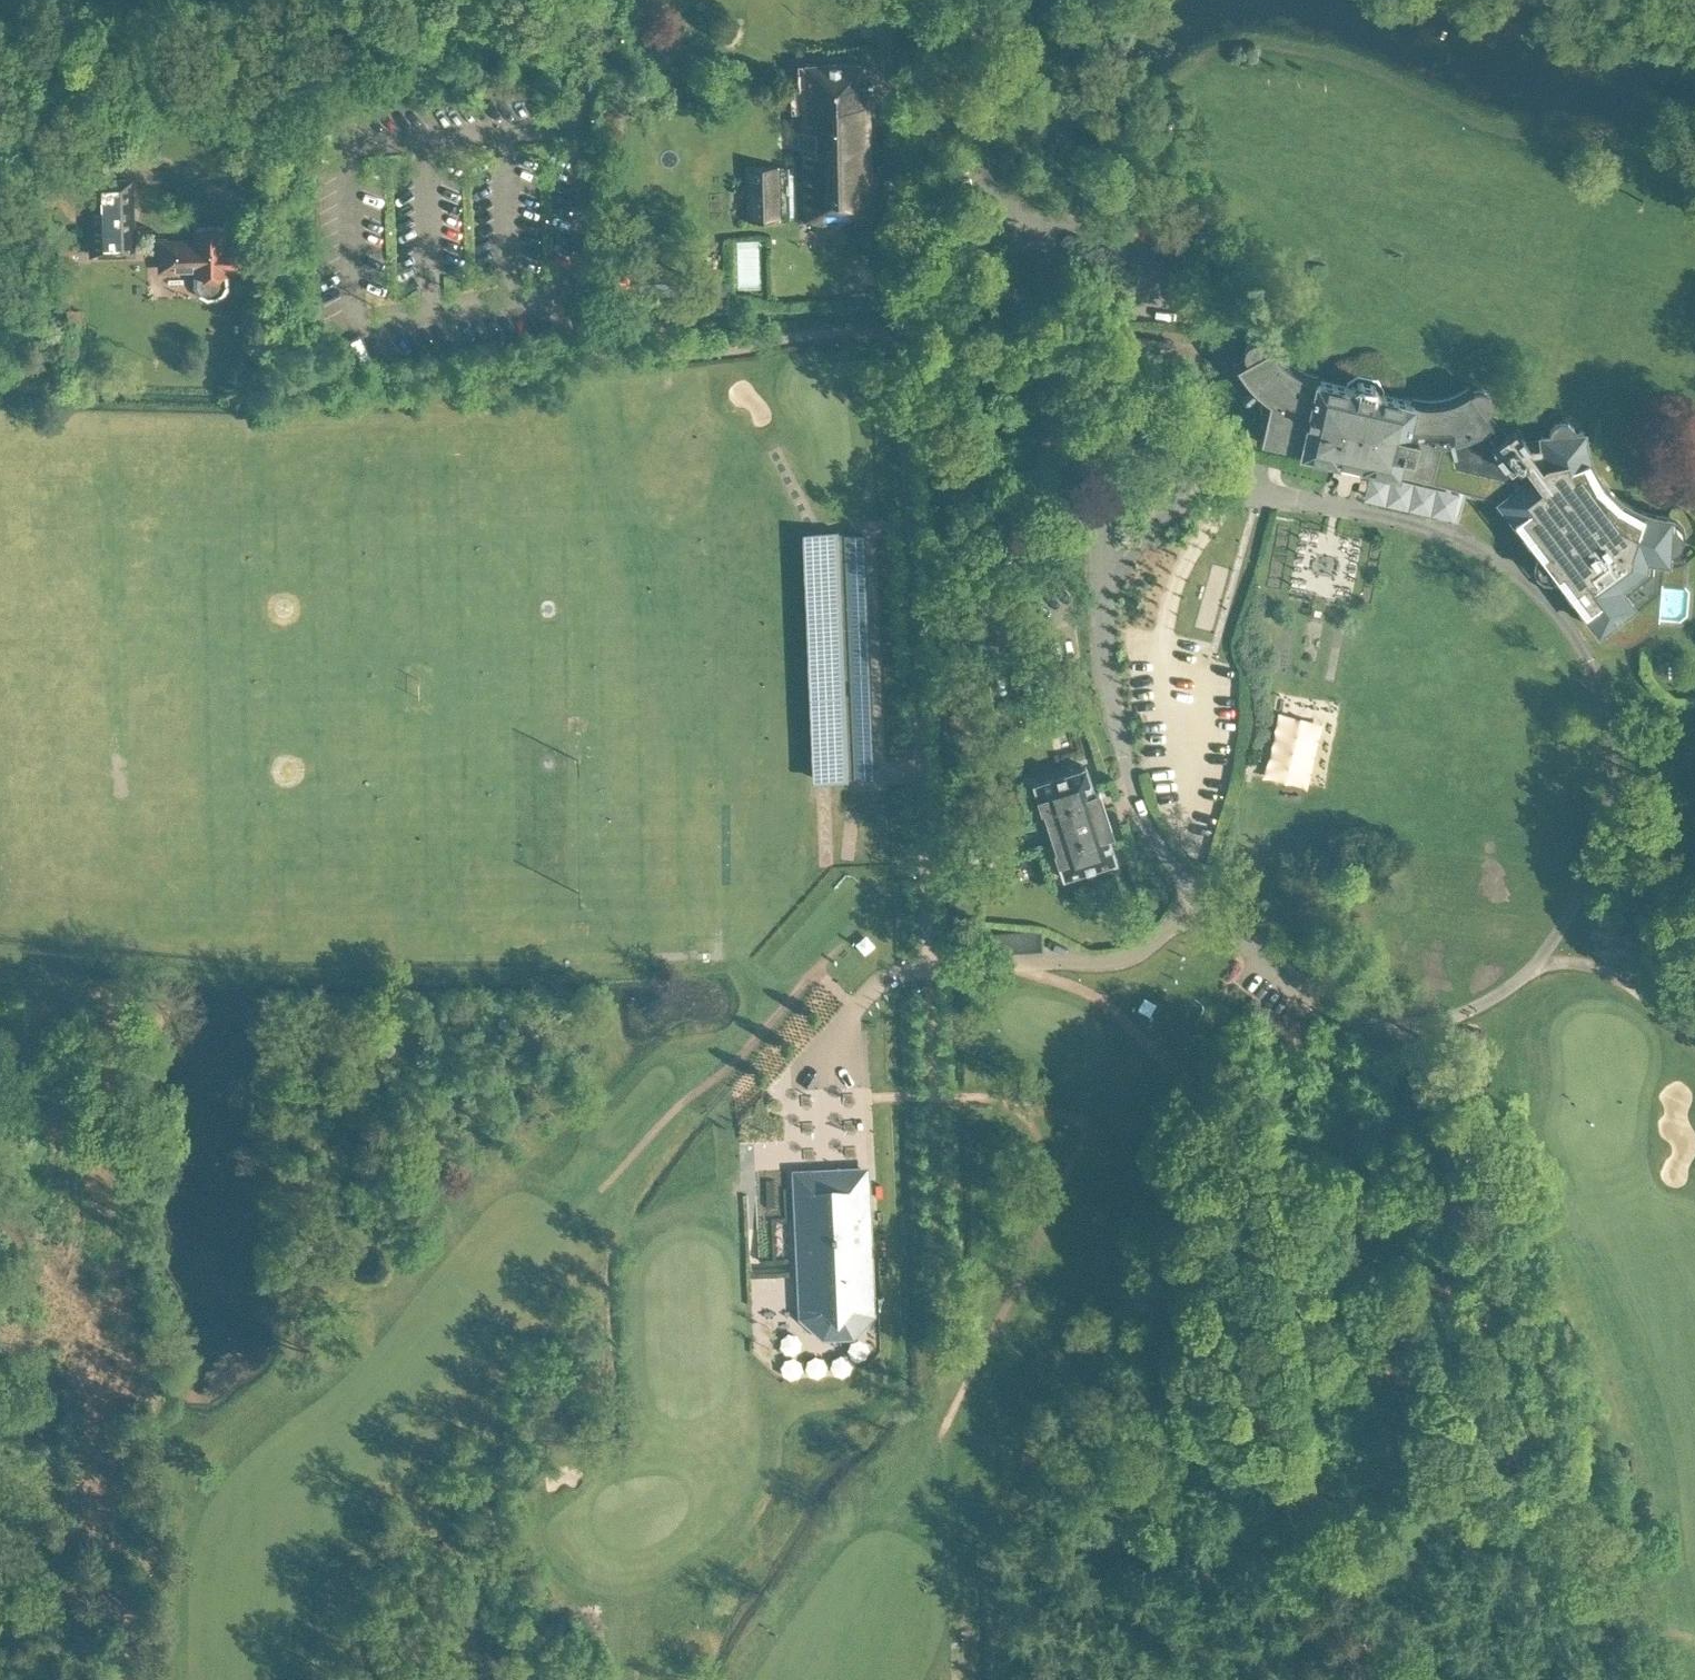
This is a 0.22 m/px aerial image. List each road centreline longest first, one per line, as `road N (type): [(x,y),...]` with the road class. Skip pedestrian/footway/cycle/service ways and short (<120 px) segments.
road 1 (track): [(1694,1029),(1654,1007),(1608,966),(1542,957)]

